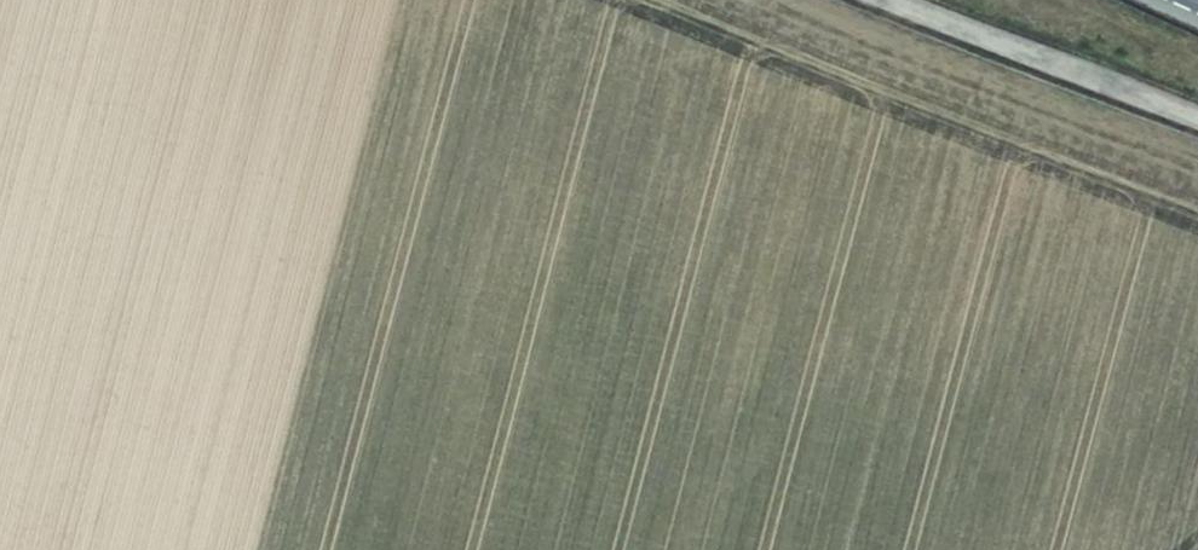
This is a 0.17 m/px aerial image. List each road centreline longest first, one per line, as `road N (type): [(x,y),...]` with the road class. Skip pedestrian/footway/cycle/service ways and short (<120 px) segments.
road 1 (track): [(889,0),(1197,118)]

